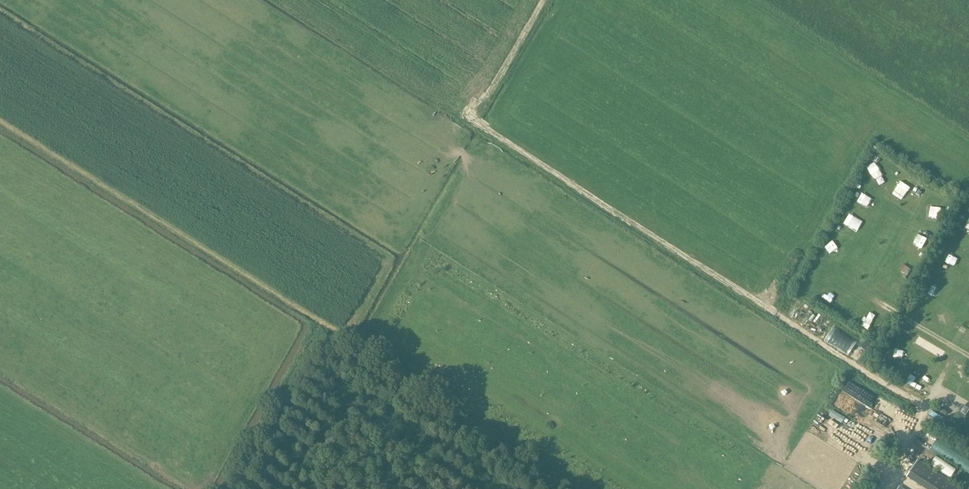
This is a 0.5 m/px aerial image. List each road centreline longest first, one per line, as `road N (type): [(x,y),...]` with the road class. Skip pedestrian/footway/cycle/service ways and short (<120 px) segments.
road 1 (track): [(470,118),(924,407),(888,471)]
road 2 (track): [(405,246),(397,249),(8,0)]
road 3 (track): [(242,488),(317,342),(350,361),(411,250)]
road 4 (track): [(453,130),(494,86),(544,0)]

